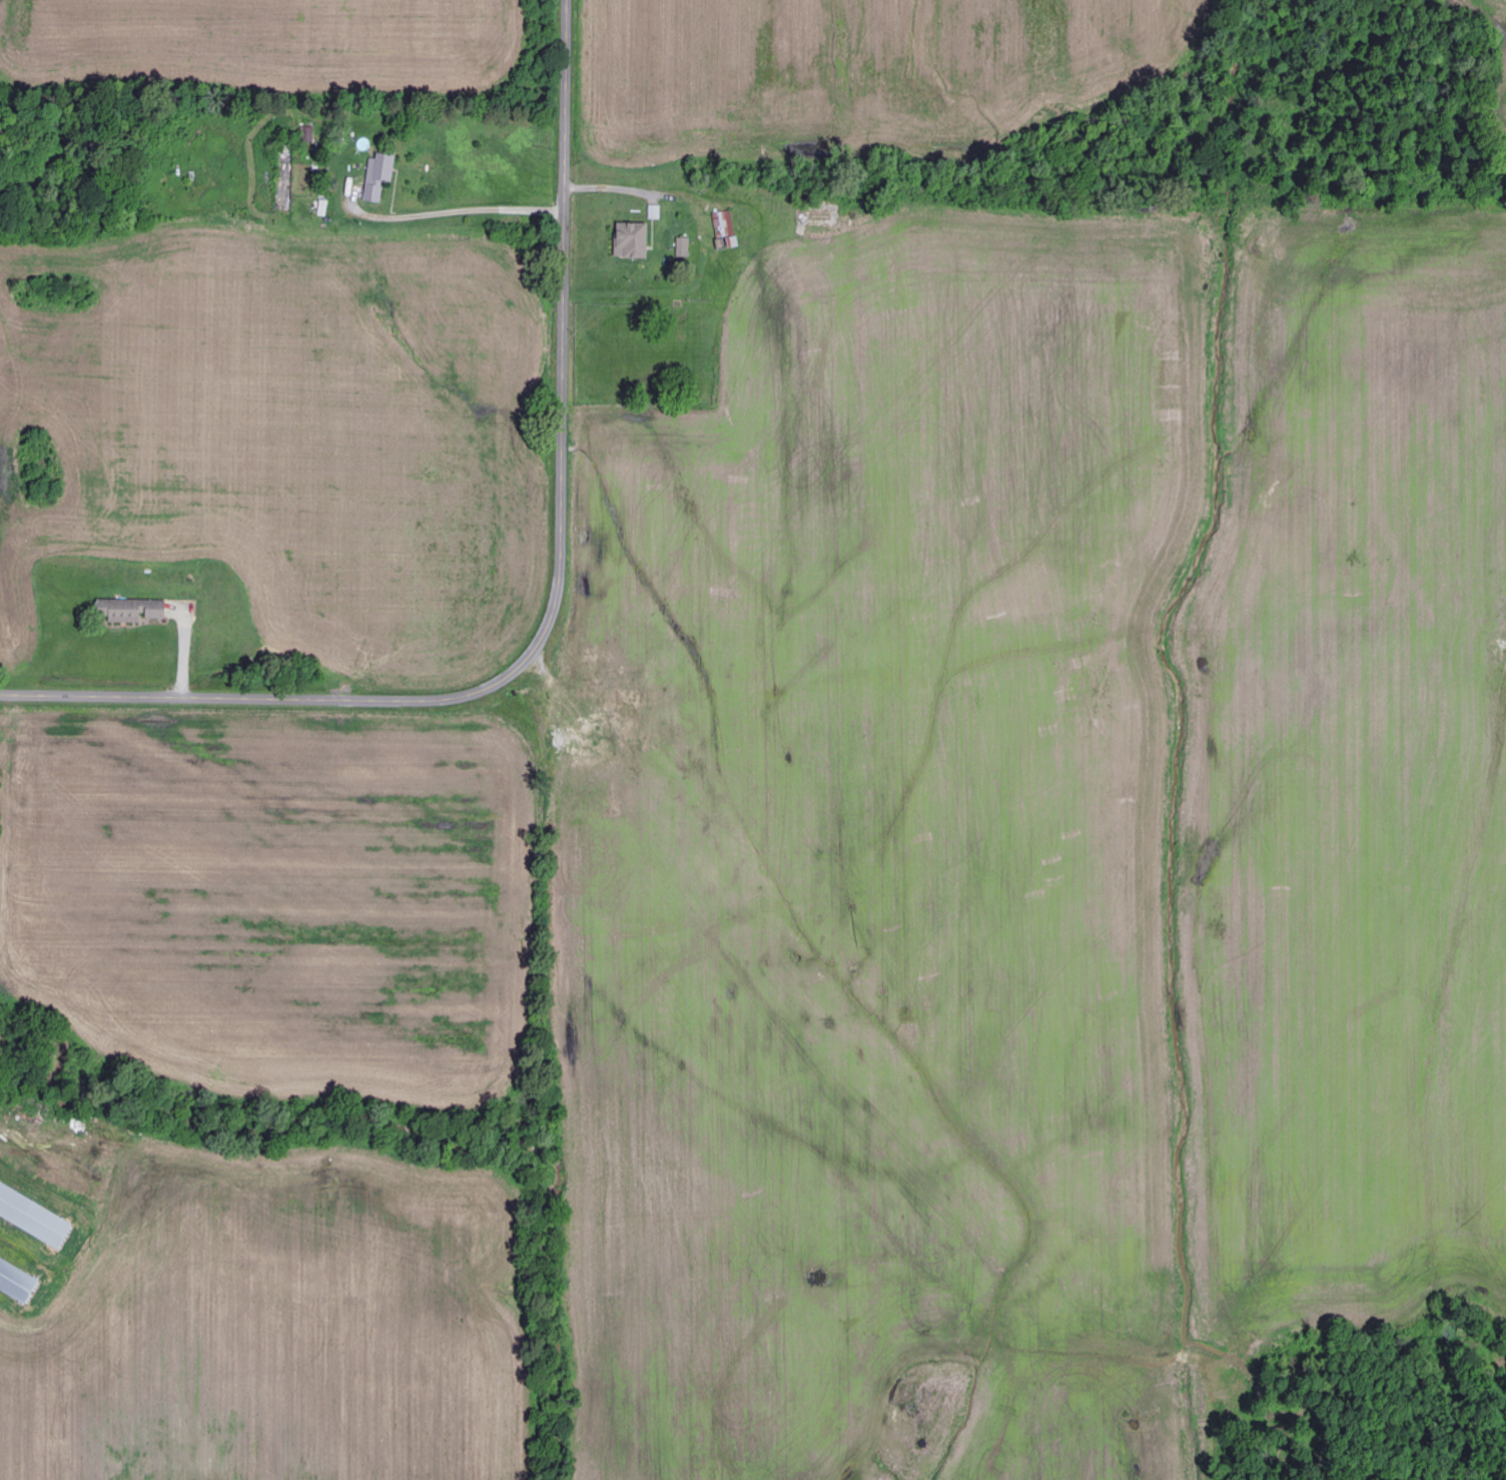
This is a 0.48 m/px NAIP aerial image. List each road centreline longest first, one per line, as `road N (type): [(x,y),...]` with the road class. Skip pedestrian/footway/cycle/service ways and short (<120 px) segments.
road 1 (tertiary): [(572,0),(564,568),(552,620),(534,651),(479,689),(432,697),(0,691)]

